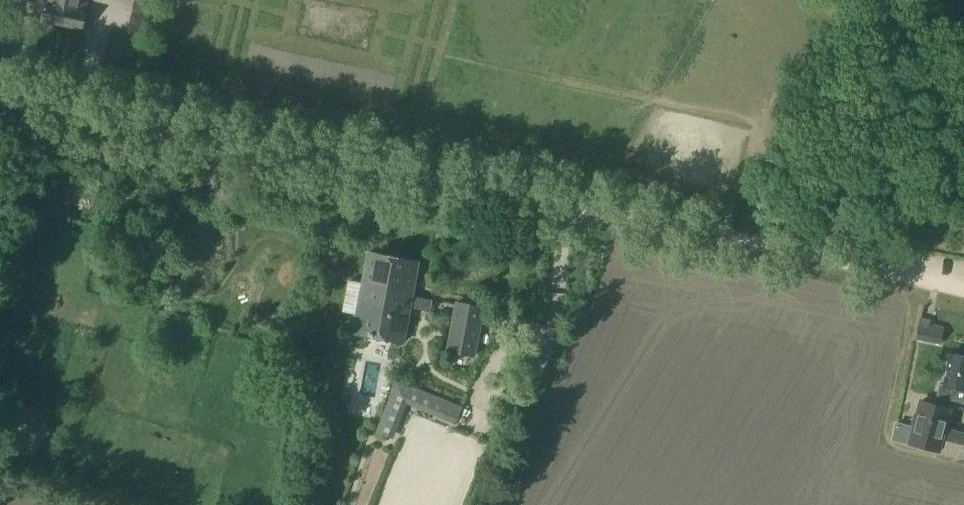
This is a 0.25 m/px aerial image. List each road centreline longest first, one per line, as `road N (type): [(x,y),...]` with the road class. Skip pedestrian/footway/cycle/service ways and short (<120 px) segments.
road 1 (track): [(963,289),(0,100)]
road 2 (secondary): [(963,117),(887,0)]

